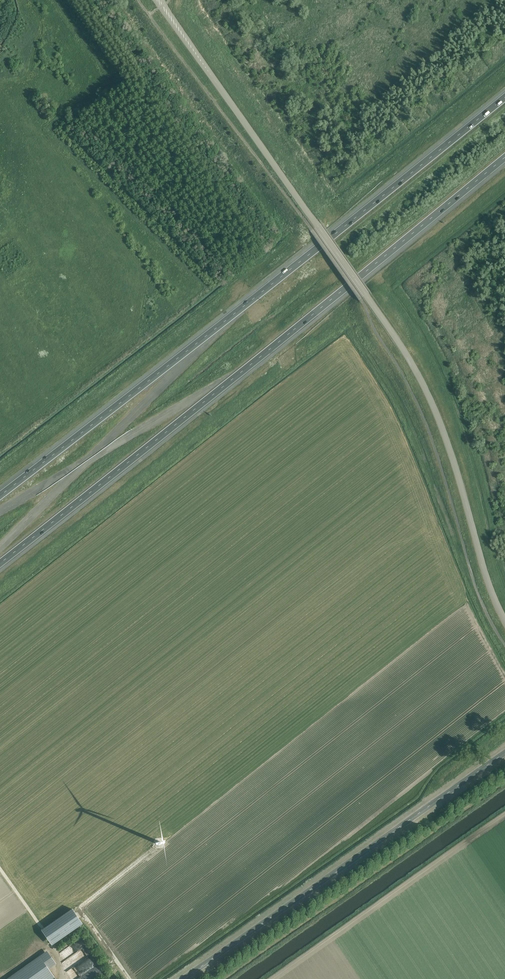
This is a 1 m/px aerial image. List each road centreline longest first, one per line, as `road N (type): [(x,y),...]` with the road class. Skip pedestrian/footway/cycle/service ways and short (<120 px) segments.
road 1 (tertiary): [(504,619),(413,366),(158,0)]
road 2 (motorway): [(0,563),(504,156)]
road 3 (motorway): [(504,96),(0,495)]
road 4 (unclassified): [(182,978),(504,752)]

